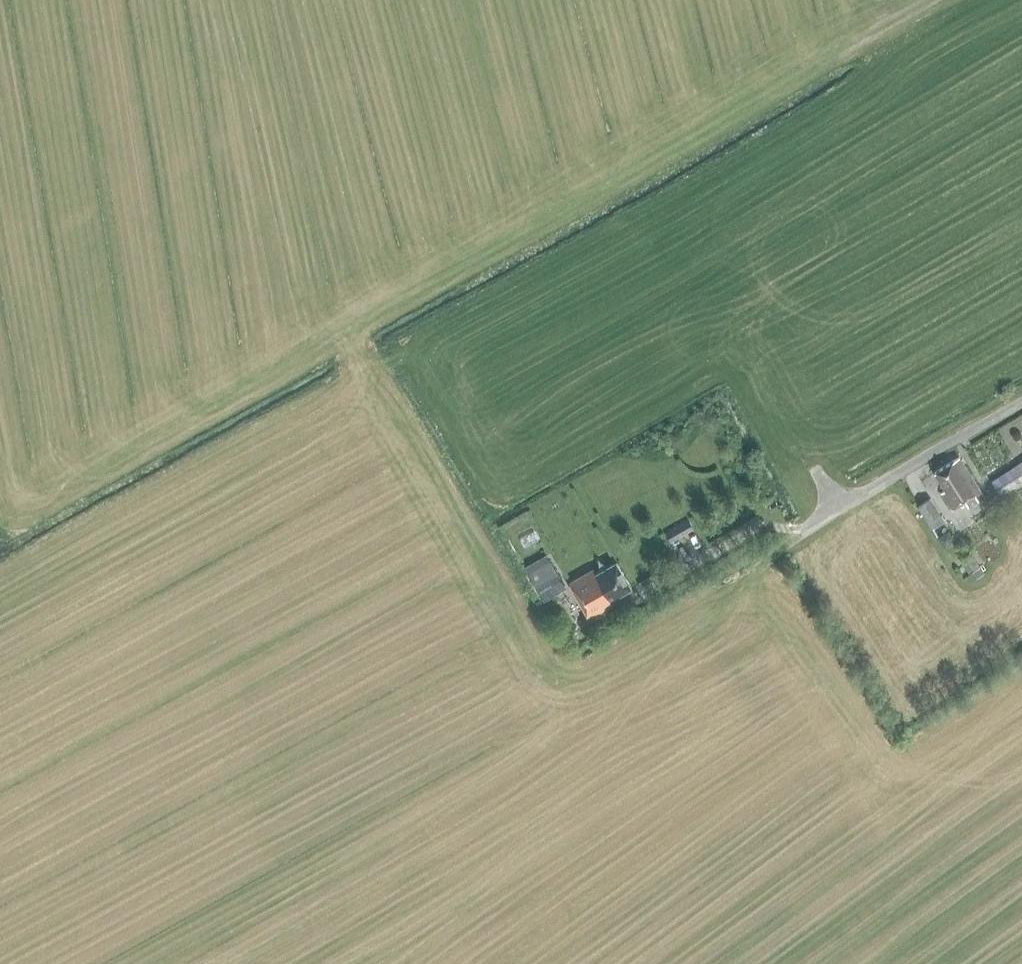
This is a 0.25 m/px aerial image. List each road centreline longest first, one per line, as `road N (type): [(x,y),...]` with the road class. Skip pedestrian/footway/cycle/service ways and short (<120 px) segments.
road 1 (unclassified): [(786,544),(1021,402)]

